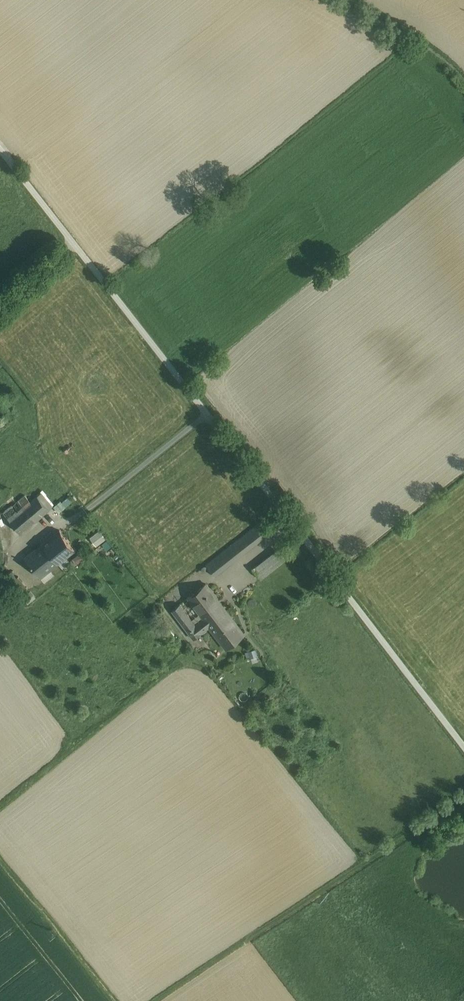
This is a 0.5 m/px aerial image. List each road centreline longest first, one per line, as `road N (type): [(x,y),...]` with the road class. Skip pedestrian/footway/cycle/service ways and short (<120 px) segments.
road 1 (unclassified): [(0,149),(463,746)]
road 2 (track): [(155,1000),(463,800)]
road 3 (track): [(0,861),(113,1000)]

